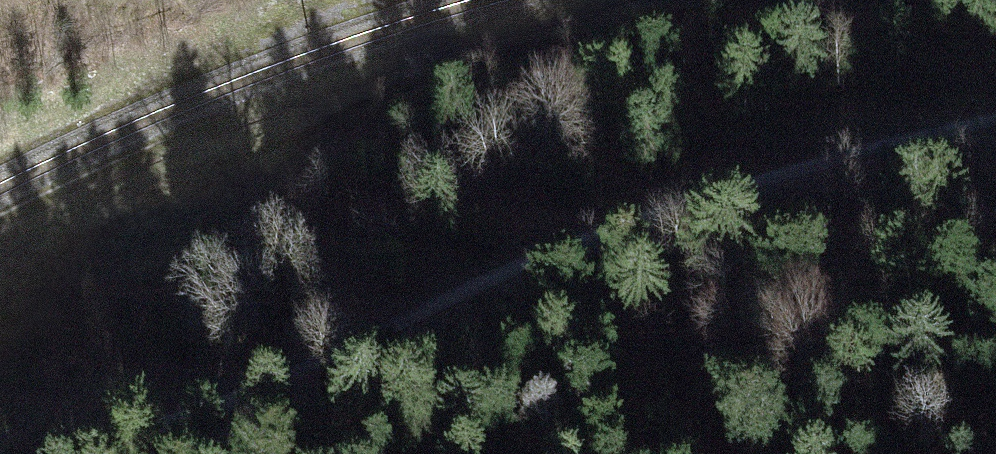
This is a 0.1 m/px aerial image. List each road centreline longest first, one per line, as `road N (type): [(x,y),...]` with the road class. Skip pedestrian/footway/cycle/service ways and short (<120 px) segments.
road 1 (track): [(995,117),(809,164),(579,239),(242,391),(73,453)]
road 2 (track): [(0,226),(250,112),(452,41),(605,0)]

